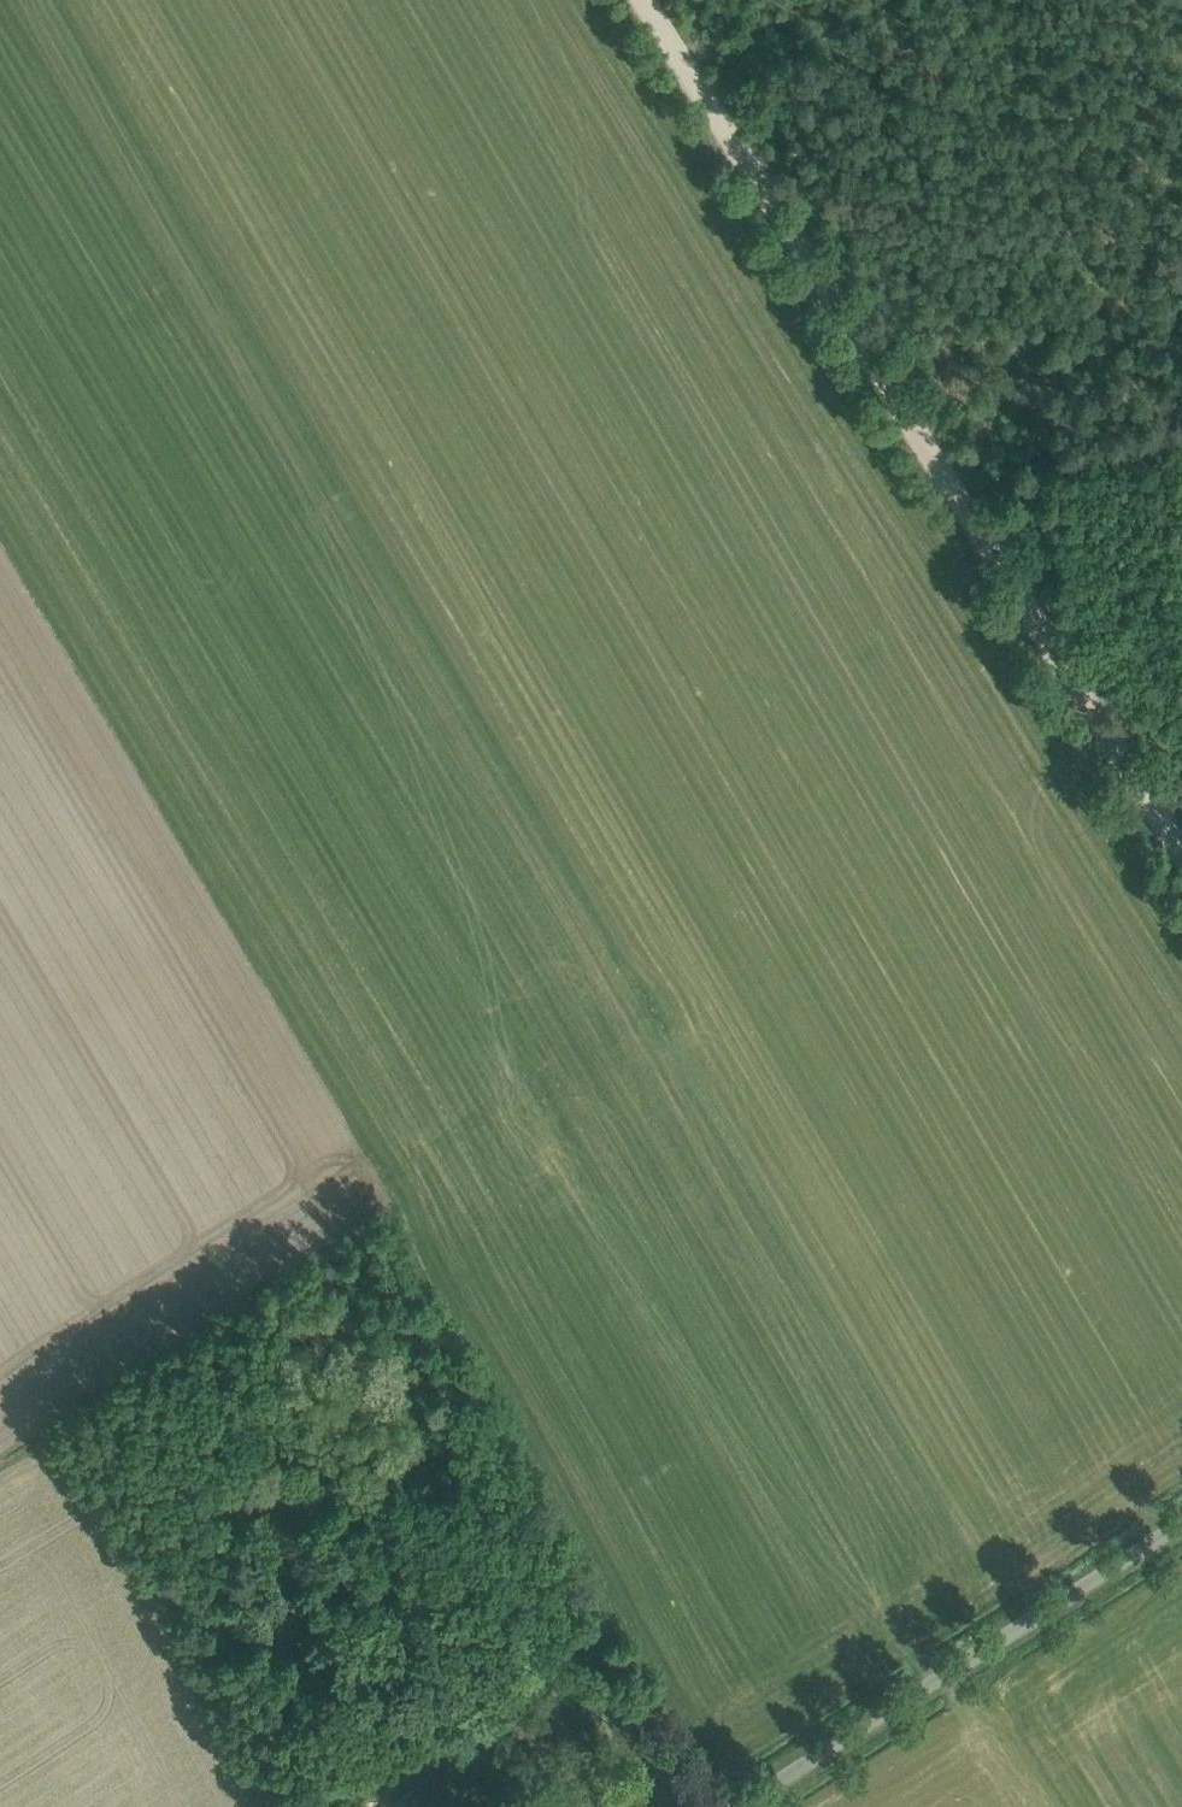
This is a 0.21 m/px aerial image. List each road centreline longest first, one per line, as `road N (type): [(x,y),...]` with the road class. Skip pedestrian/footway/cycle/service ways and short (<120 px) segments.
road 1 (track): [(1181,840),(645,0)]
road 2 (unclassified): [(752,1806),(1181,1526)]

